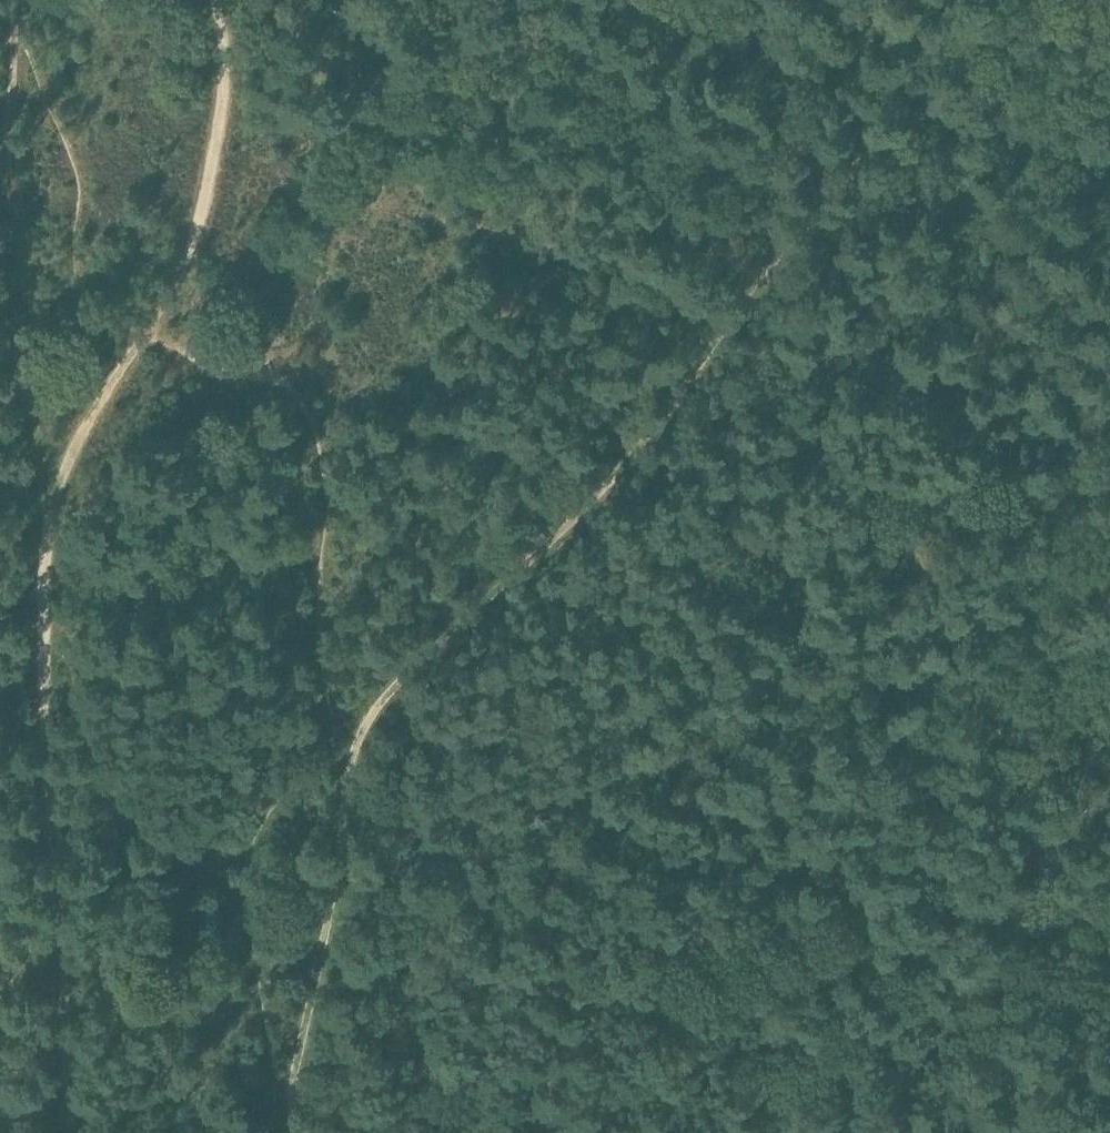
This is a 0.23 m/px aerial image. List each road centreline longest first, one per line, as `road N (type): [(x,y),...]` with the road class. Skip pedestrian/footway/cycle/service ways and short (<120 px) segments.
road 1 (track): [(301,1132),(299,1086),(361,778),(384,711),(412,667),(690,368),(737,331),(755,266),(835,191),(842,0)]
road 2 (track): [(200,0),(224,98),(198,215),(164,302),(38,513),(64,1132)]
road 3 (track): [(1109,1000),(1080,1016),(1020,1124),(991,1132)]

